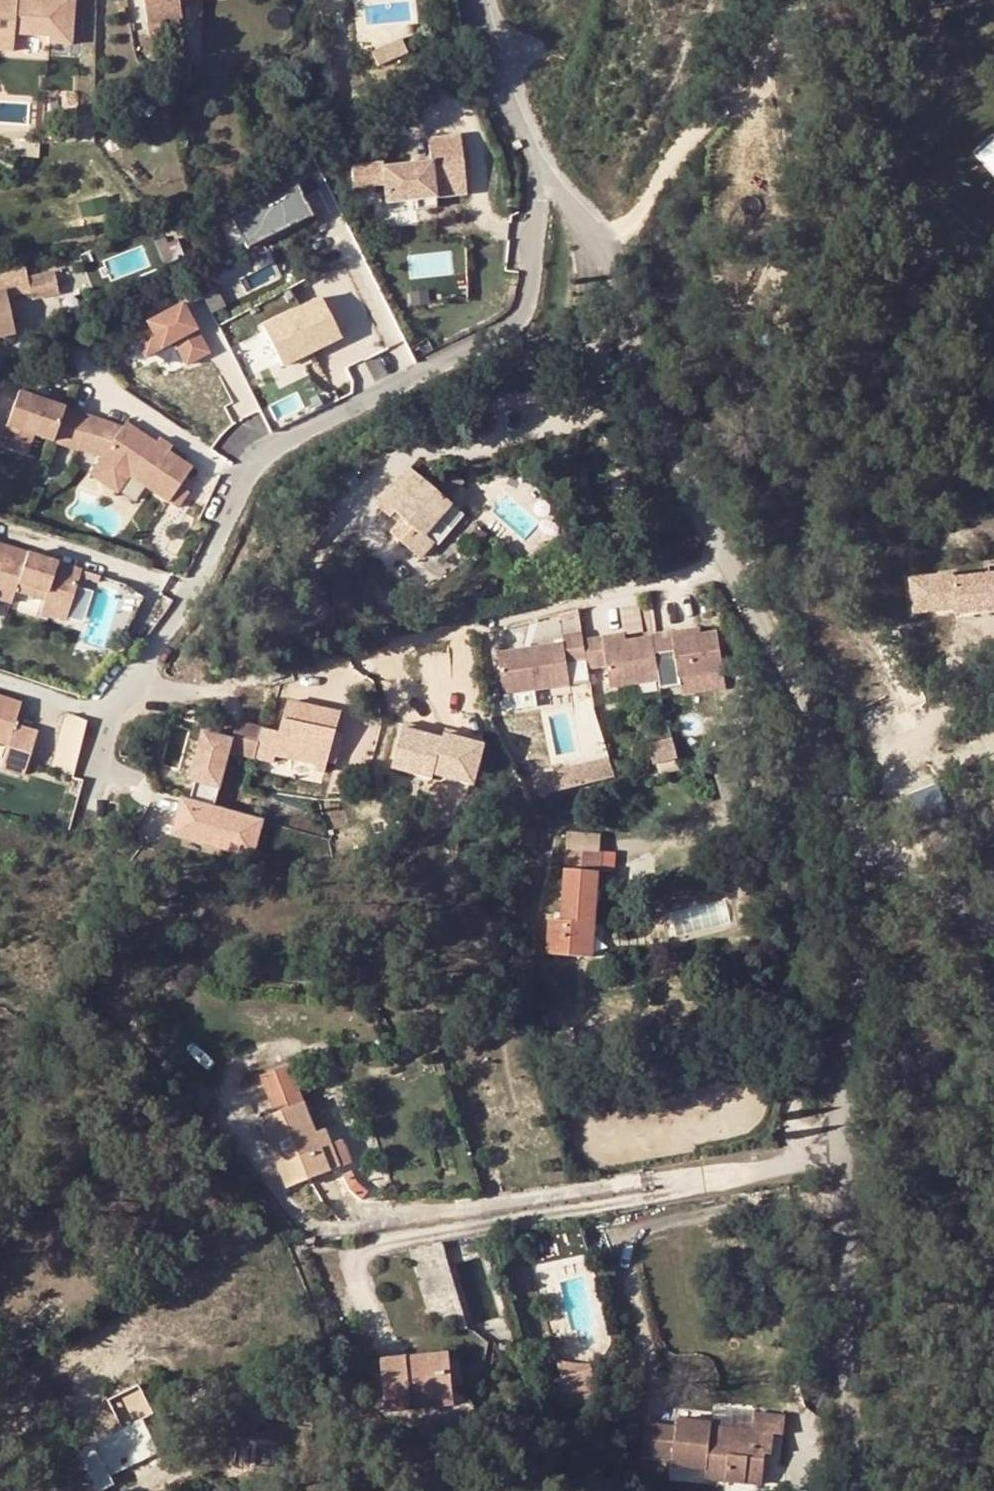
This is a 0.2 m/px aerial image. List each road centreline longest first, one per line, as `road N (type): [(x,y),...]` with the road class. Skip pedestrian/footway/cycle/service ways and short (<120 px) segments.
road 1 (residential): [(133,679),(264,447),(508,335),(530,279),(538,153)]
road 2 (residential): [(728,550),(674,579),(241,688),(193,692),(133,679)]
road 3 (residential): [(835,1168),(463,1222),(369,1245),(359,1272)]
road 4 (residential): [(538,153),(587,214),(679,461),(728,550)]
road 5 (residential): [(728,550),(793,668),(872,847)]
road 6 (residential): [(872,847),(835,1168)]
road 7 (residential): [(835,1168),(853,1490)]
road 8 (residential): [(475,0),(524,136),(538,153)]
road 9 (residential): [(872,847),(993,923)]
road 10 (residential): [(133,679),(90,806)]

